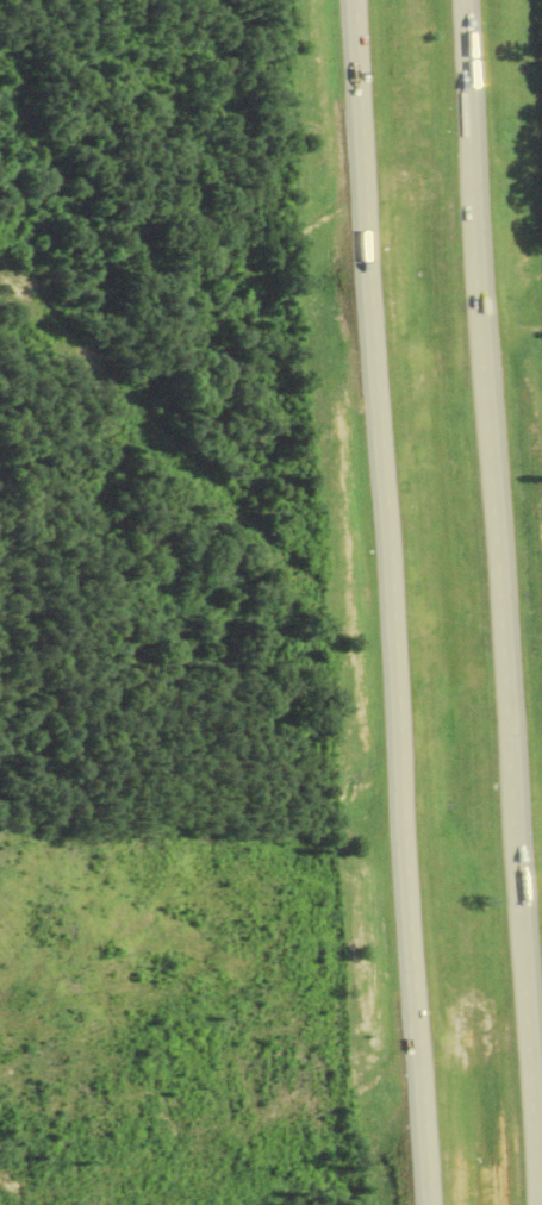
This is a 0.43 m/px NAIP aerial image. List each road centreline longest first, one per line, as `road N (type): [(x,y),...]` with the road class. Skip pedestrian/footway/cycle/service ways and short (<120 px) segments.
road 1 (motorway): [(360,0),(433,1204)]
road 2 (motorway): [(540,1204),(493,450)]
road 3 (motorway): [(493,450),(466,0)]

